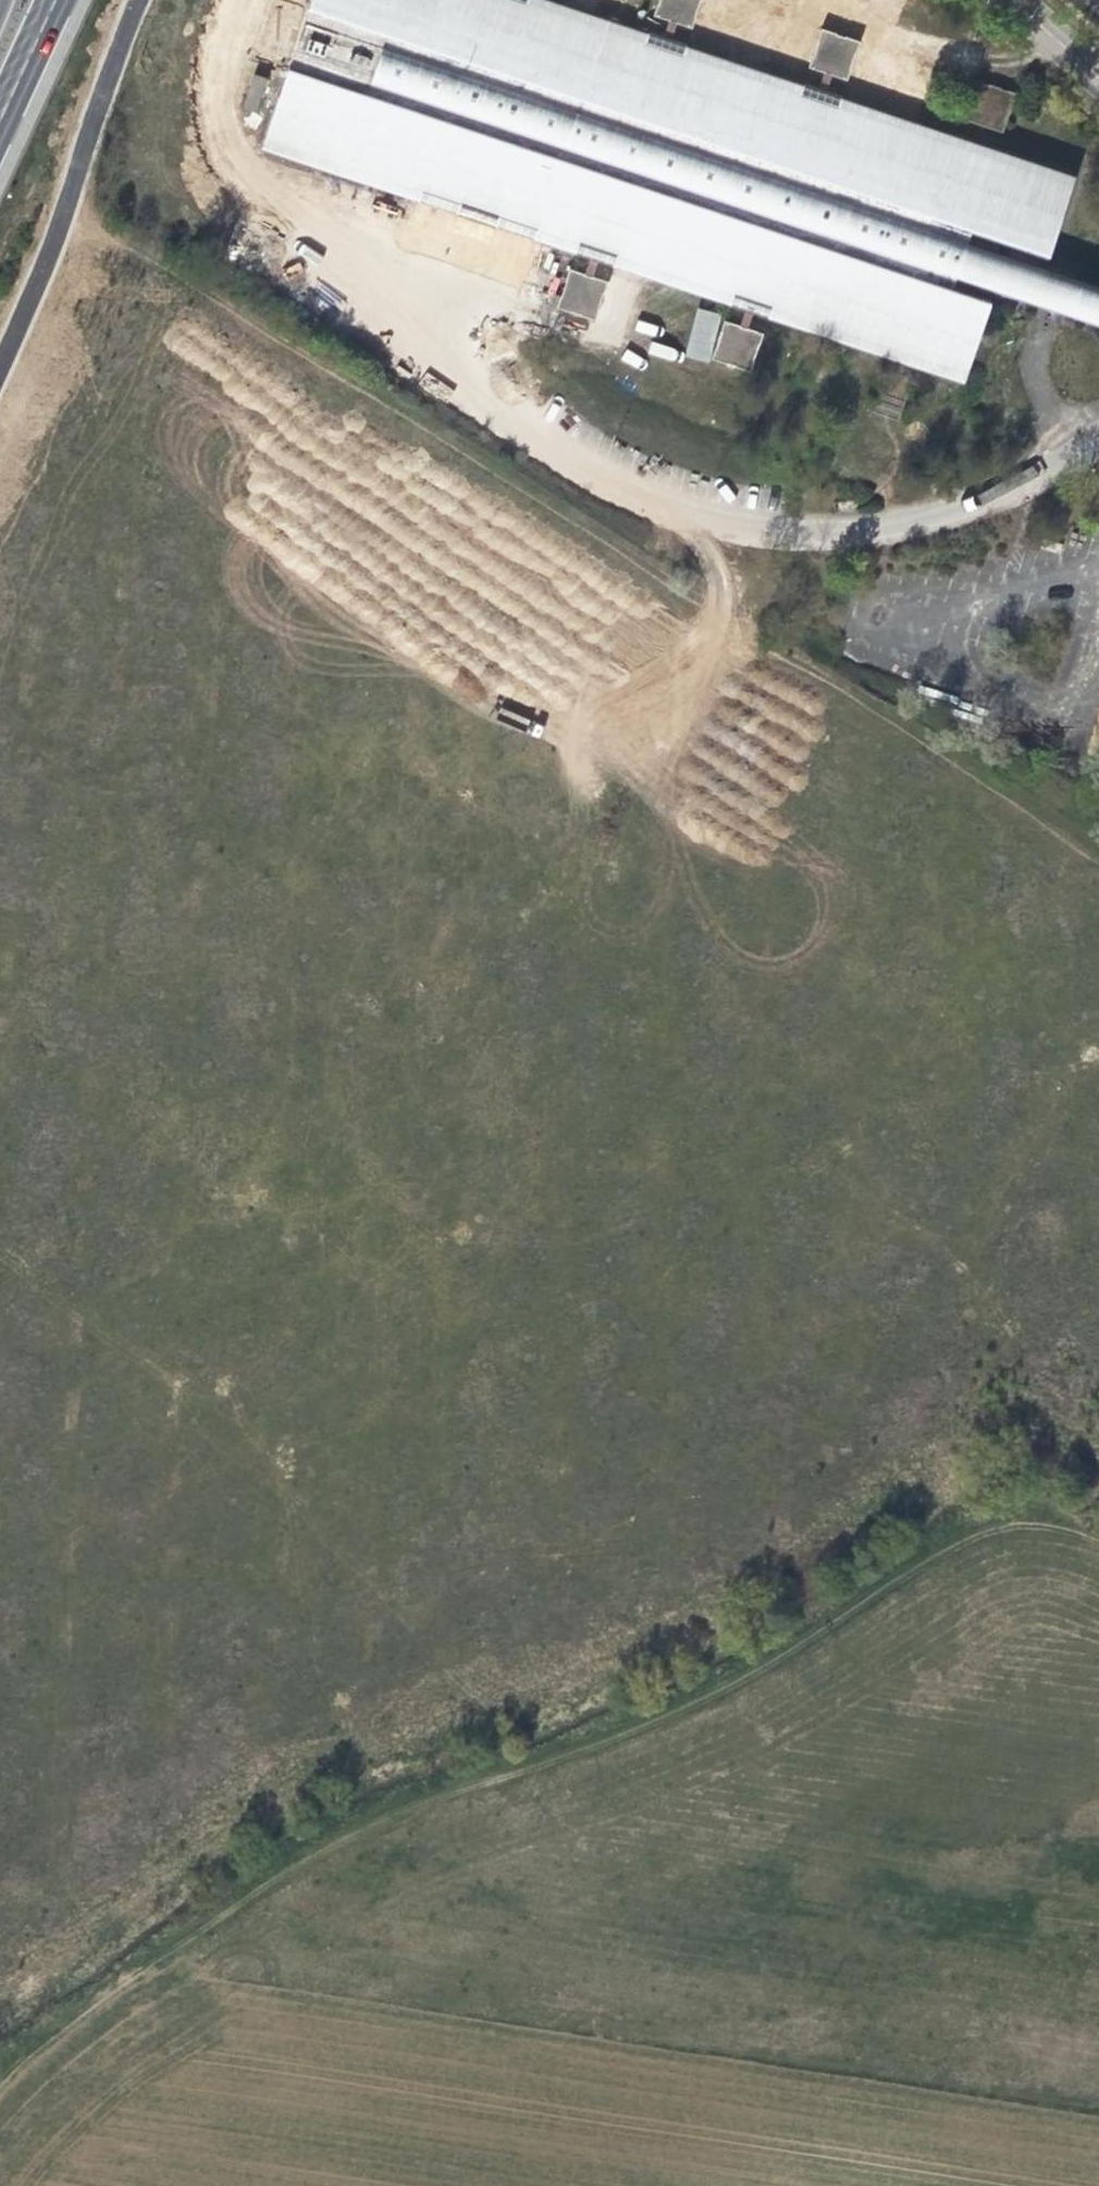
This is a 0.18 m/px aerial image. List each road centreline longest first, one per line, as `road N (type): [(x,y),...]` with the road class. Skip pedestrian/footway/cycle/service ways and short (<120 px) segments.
road 1 (primary): [(0,124),(54,0)]

